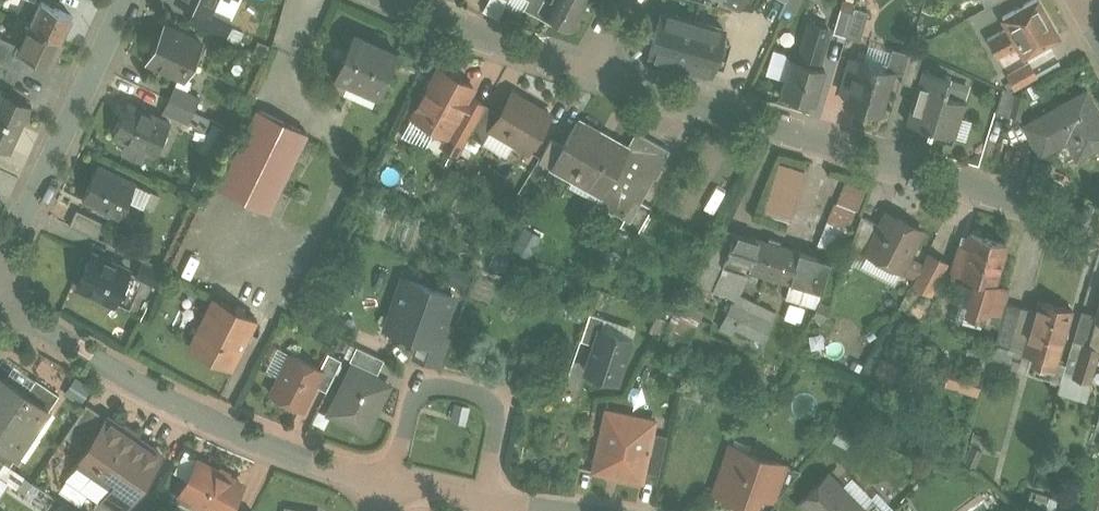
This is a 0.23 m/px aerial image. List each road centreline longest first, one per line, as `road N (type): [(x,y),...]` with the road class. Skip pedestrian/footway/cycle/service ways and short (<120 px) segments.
road 1 (residential): [(1098,224),(590,72)]
road 2 (residential): [(388,481),(249,435),(0,304)]
road 3 (residential): [(0,259),(120,0)]
road 4 (residential): [(388,481),(412,403),(422,389),(439,388),(495,407),(485,499)]
road 5 (residential): [(590,72),(400,0)]

